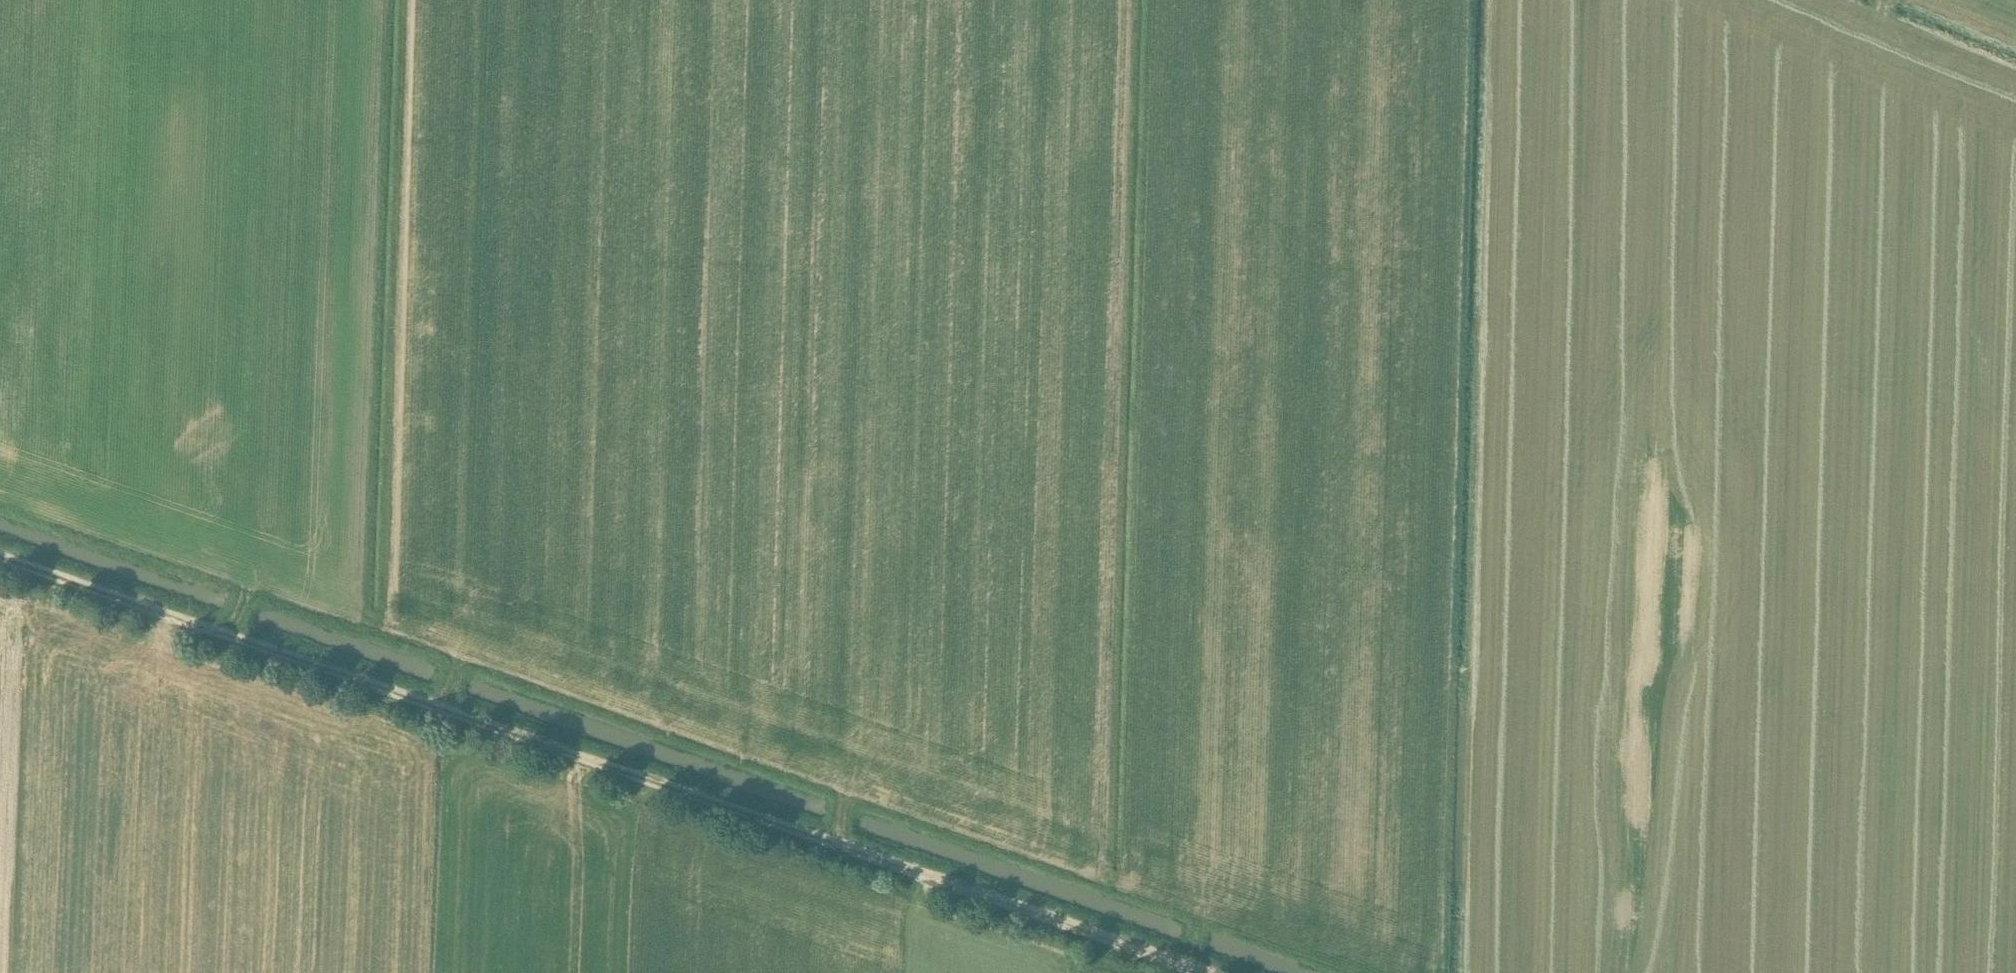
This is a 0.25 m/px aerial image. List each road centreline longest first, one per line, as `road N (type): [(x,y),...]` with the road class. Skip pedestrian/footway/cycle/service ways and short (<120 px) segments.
road 1 (track): [(0,561),(581,747),(1216,972)]

